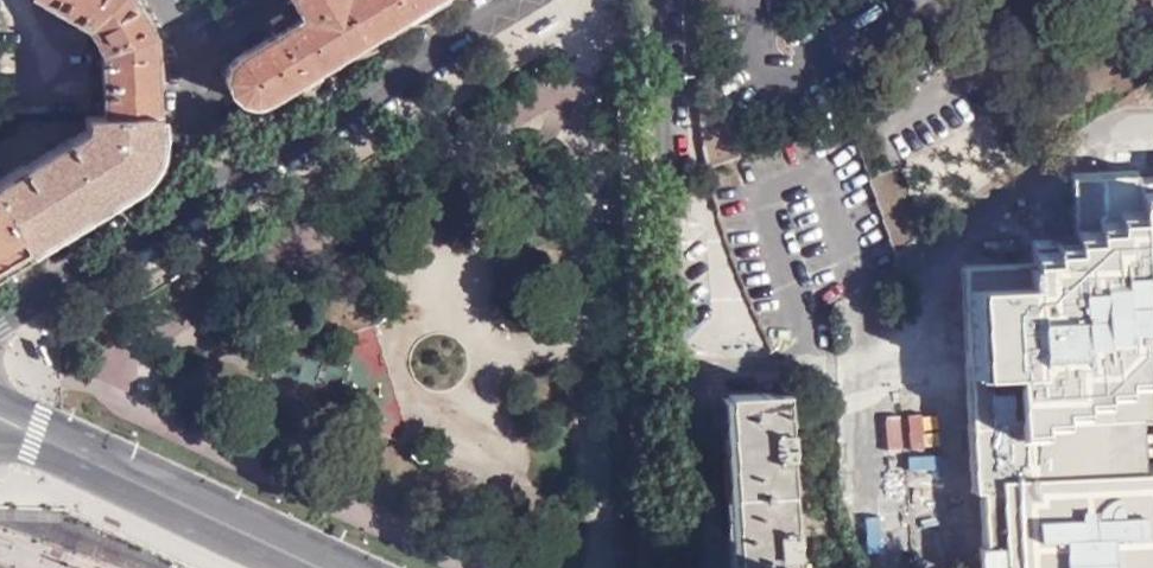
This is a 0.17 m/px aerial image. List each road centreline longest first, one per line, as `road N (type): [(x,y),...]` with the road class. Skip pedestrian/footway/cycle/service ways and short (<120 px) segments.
road 1 (tertiary): [(0,326),(523,0)]
road 2 (residential): [(658,0),(677,567)]
road 3 (primary): [(34,433),(316,567)]

